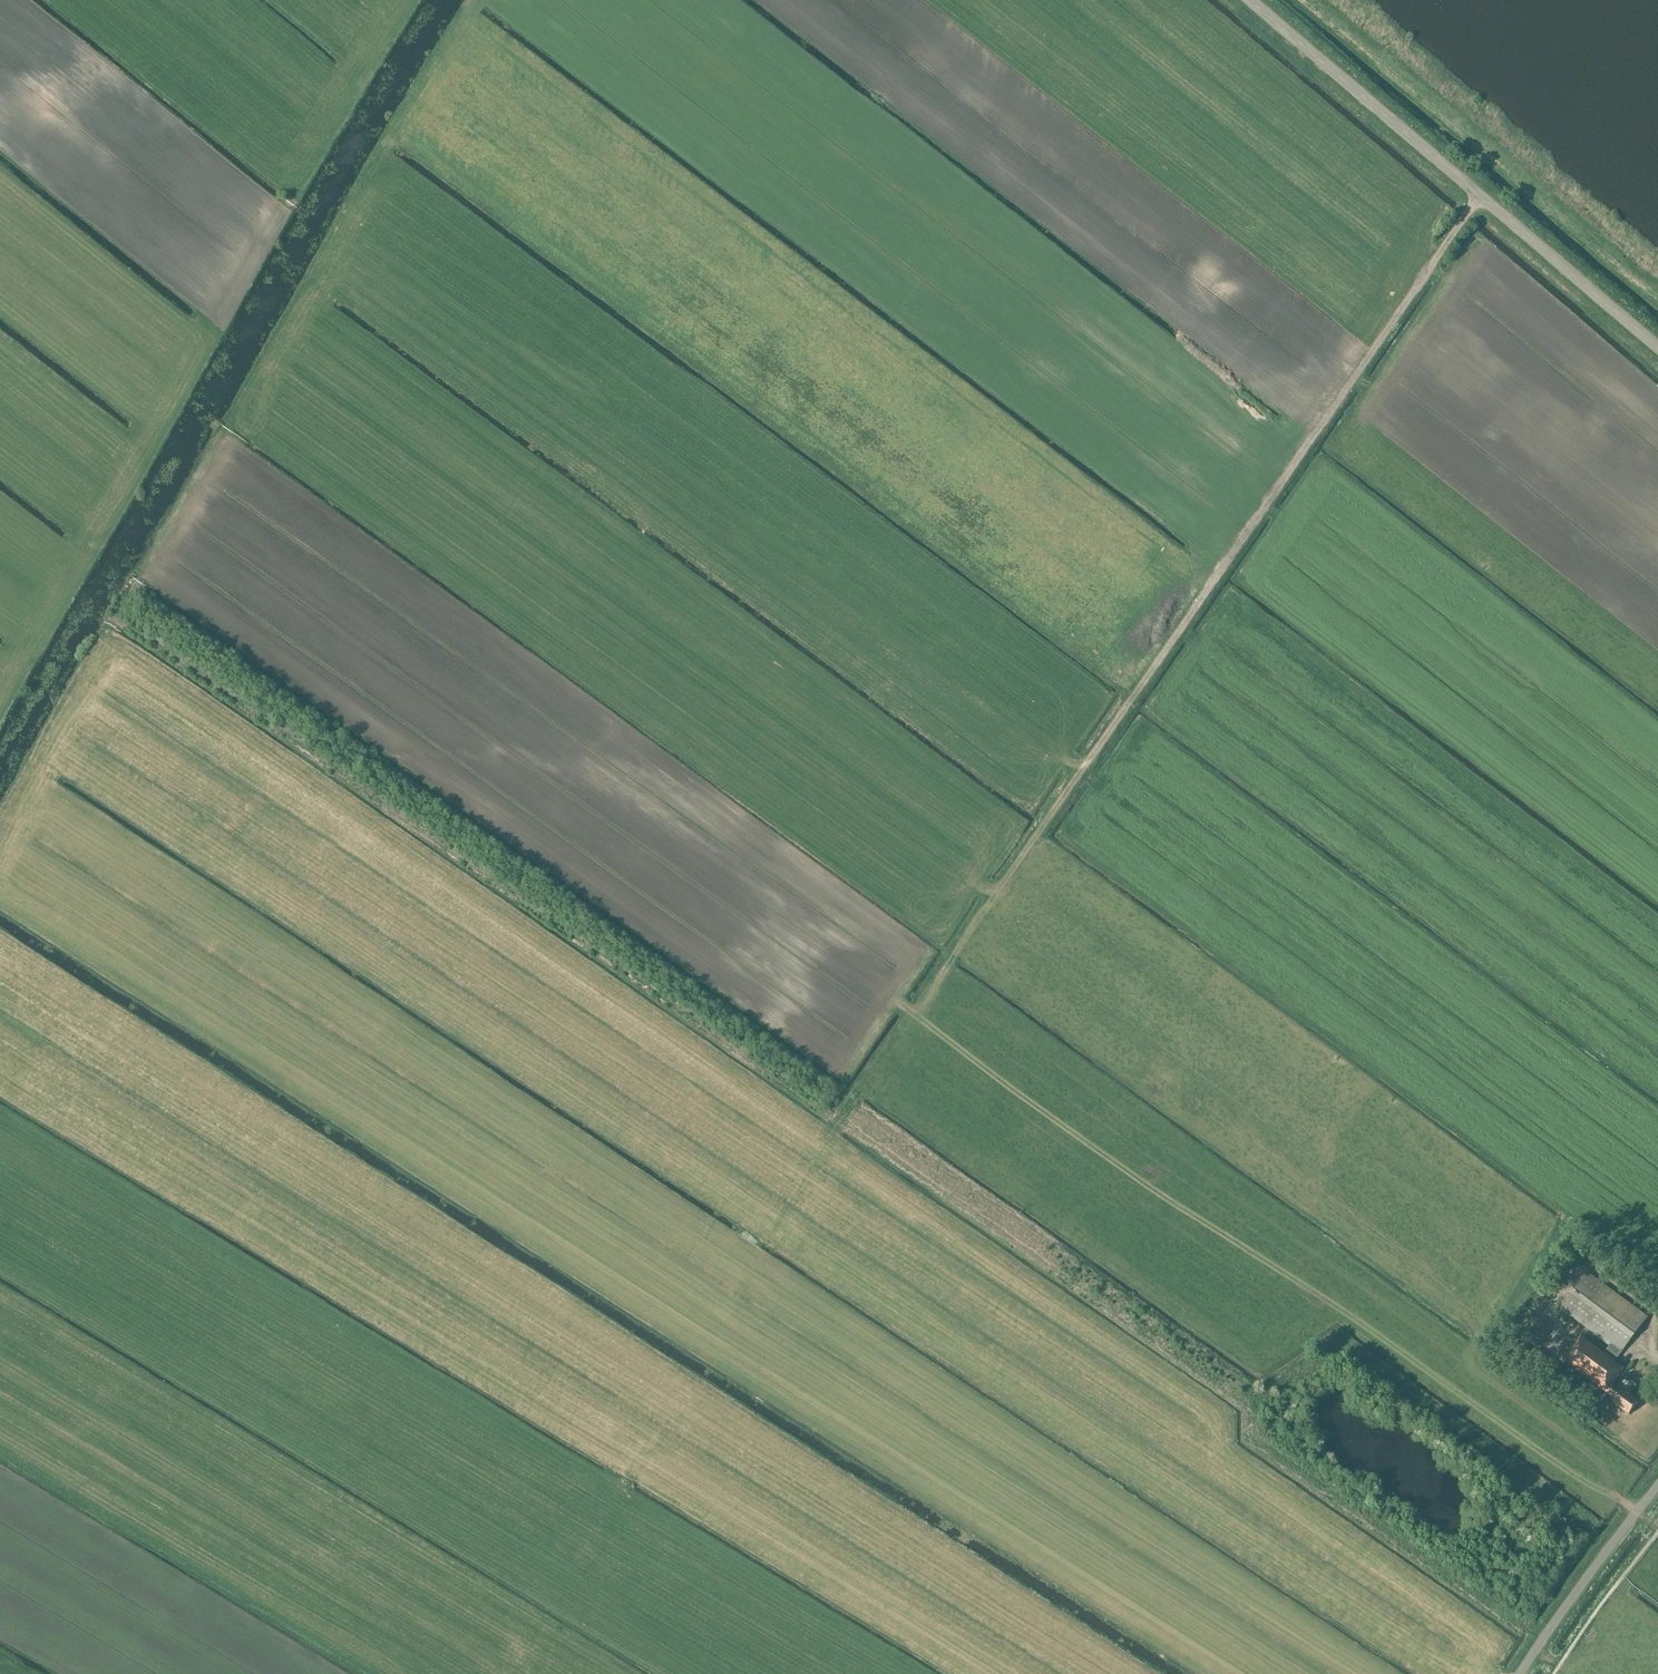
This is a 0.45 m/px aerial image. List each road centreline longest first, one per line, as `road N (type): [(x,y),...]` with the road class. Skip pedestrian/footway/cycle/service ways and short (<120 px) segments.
road 1 (tertiary): [(1657,349),(1248,0)]
road 2 (unclassified): [(1518,1673),(1657,1484)]

